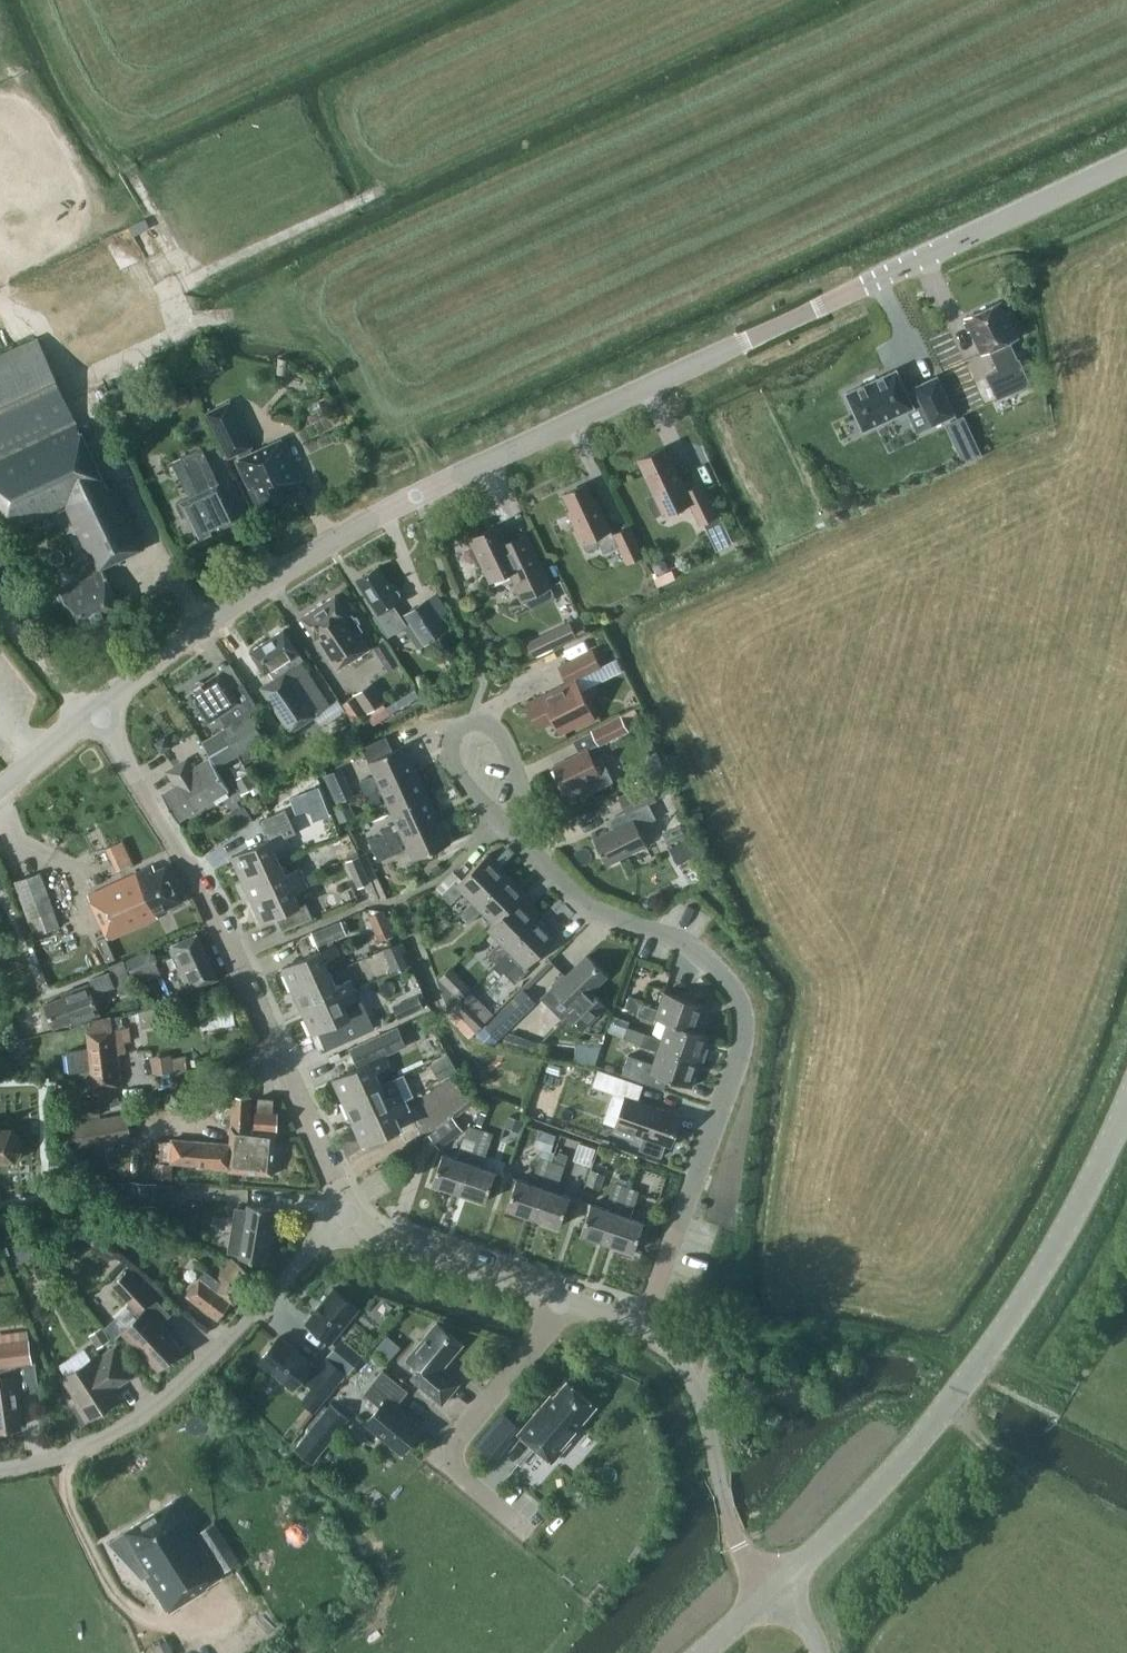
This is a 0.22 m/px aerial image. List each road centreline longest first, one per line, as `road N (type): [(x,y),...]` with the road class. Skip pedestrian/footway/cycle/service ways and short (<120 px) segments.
road 1 (tertiary): [(783,323),(359,527),(249,595),(99,710)]
road 2 (residential): [(642,1328),(736,1058),(738,1006),(721,976),(687,946),(589,907),(532,852)]
road 3 (secondary): [(778,1587),(872,1495),(983,1363),(1088,1192),(1126,1105)]
road 4 (unclassified): [(348,1214),(237,957),(99,710)]
road 5 (unclassified): [(0,1467),(64,1455),(161,1400),(348,1214)]
road 6 (tertiary): [(783,323),(1126,160)]
road 7 (unclassified): [(778,1587),(740,1545),(699,1391),(669,1348),(642,1328)]
road 8 (residential): [(532,852),(457,769),(449,741),(461,725),(480,721),(499,731),(532,825)]
road 9 (residential): [(562,1299),(451,1454),(458,1475),(522,1530)]
road 10 (unclassified): [(562,1299),(401,1248),(348,1214)]
road 11 (tertiary): [(99,710),(0,789)]

